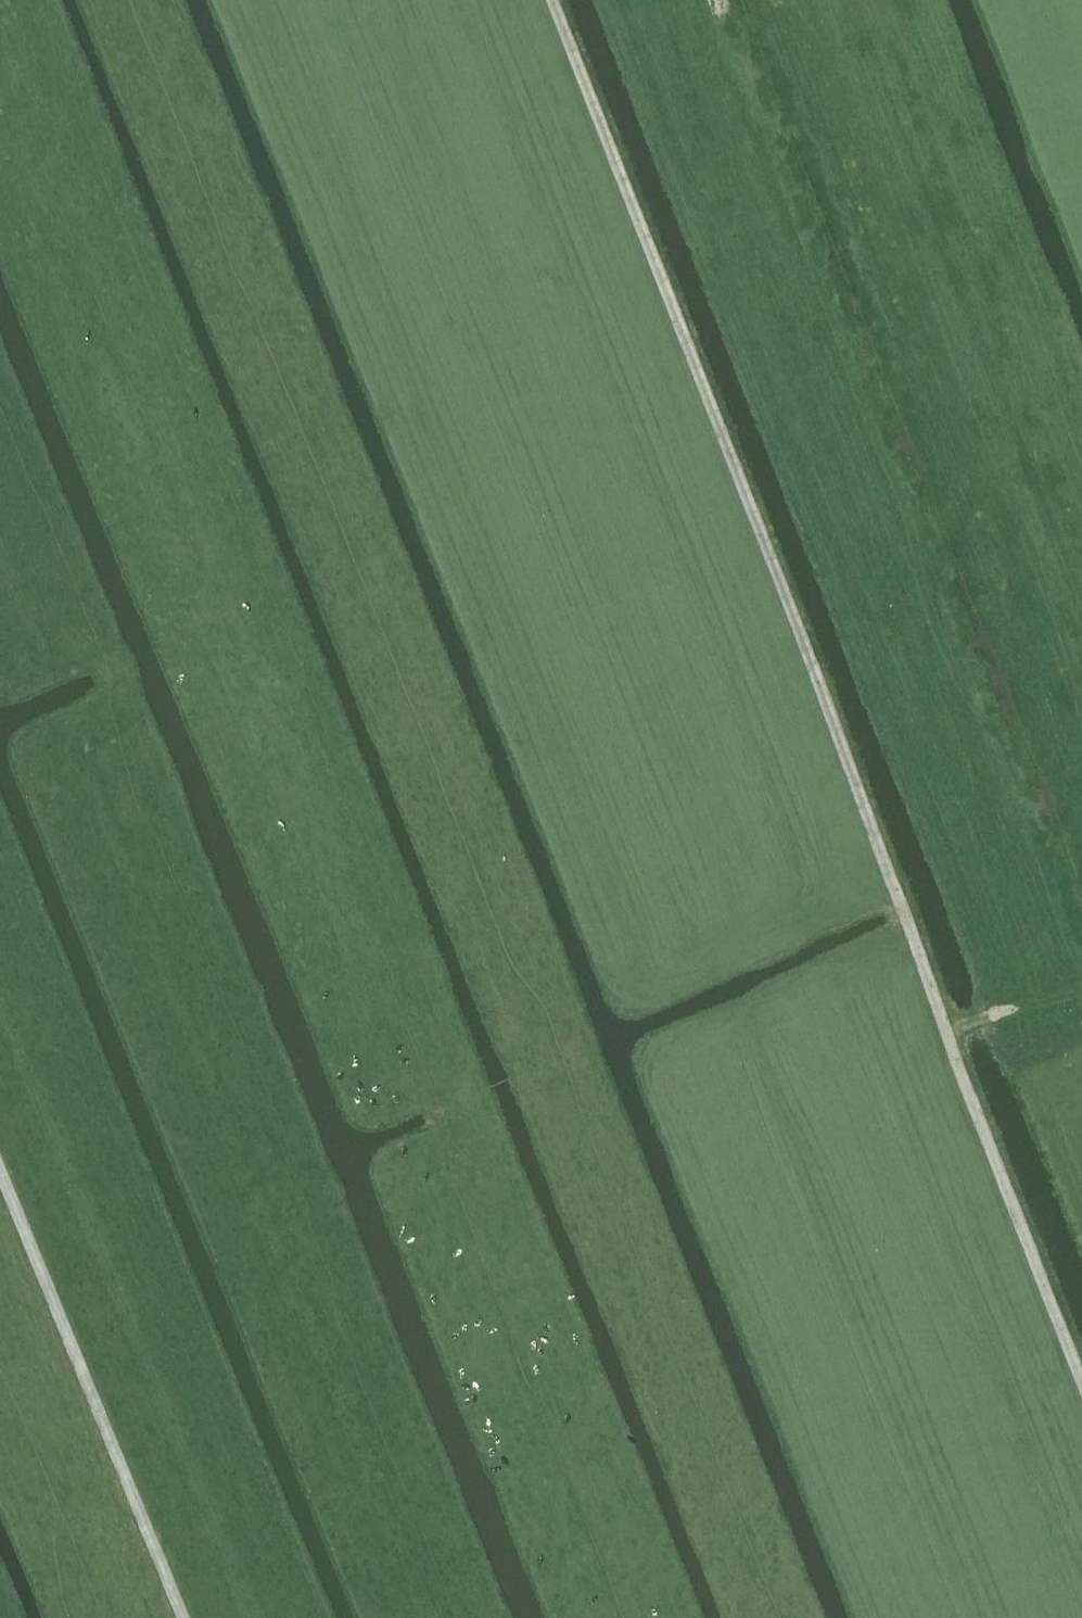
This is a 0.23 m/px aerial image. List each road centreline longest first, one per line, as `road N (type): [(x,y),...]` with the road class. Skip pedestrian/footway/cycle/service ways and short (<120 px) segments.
road 1 (track): [(1081,1387),(549,0)]
road 2 (track): [(185,1617),(0,1168)]

